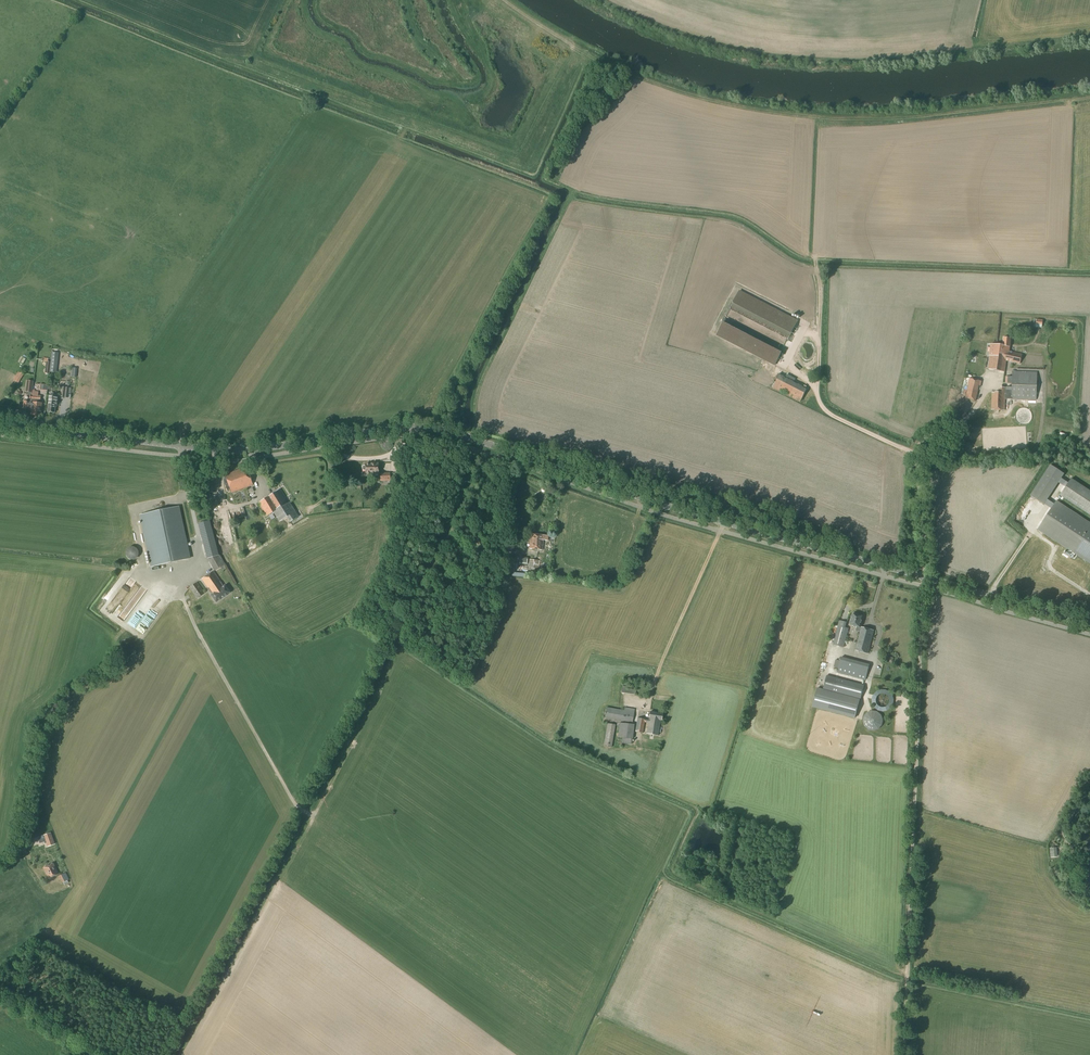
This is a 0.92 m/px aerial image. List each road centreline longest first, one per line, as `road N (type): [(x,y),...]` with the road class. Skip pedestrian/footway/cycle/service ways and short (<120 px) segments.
road 1 (secondary): [(1089,624),(684,512),(434,429),(240,451),(0,426)]
road 2 (track): [(1089,98),(916,117),(813,117),(706,100),(596,59)]
road 3 (track): [(907,987),(923,587)]

